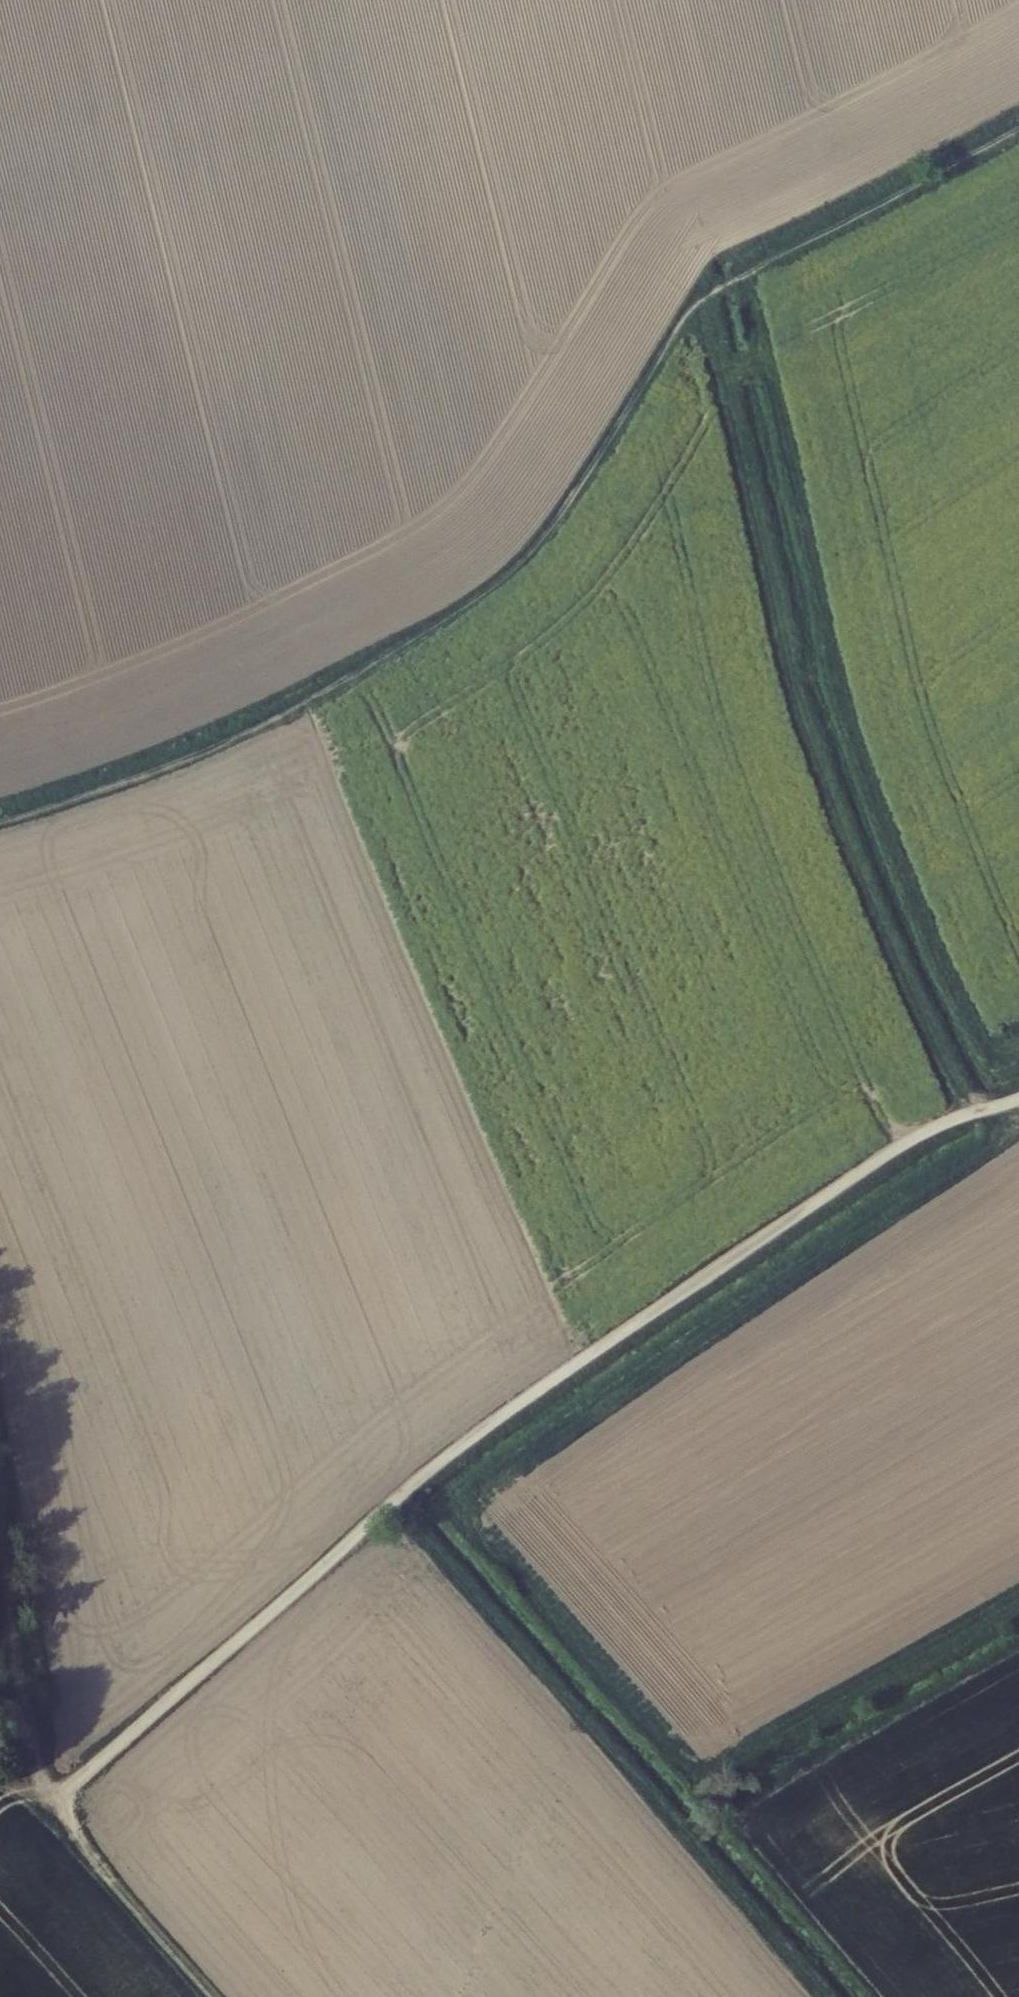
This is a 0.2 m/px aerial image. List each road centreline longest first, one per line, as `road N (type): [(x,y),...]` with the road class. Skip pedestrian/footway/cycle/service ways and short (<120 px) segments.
road 1 (track): [(0,815),(297,704),(531,561),(554,538),(705,297),(1018,129)]
road 2 (unclassified): [(1018,1098),(904,1143),(462,1445),(55,1801)]
road 3 (track): [(217,1996),(55,1801),(36,1762),(0,1444)]

